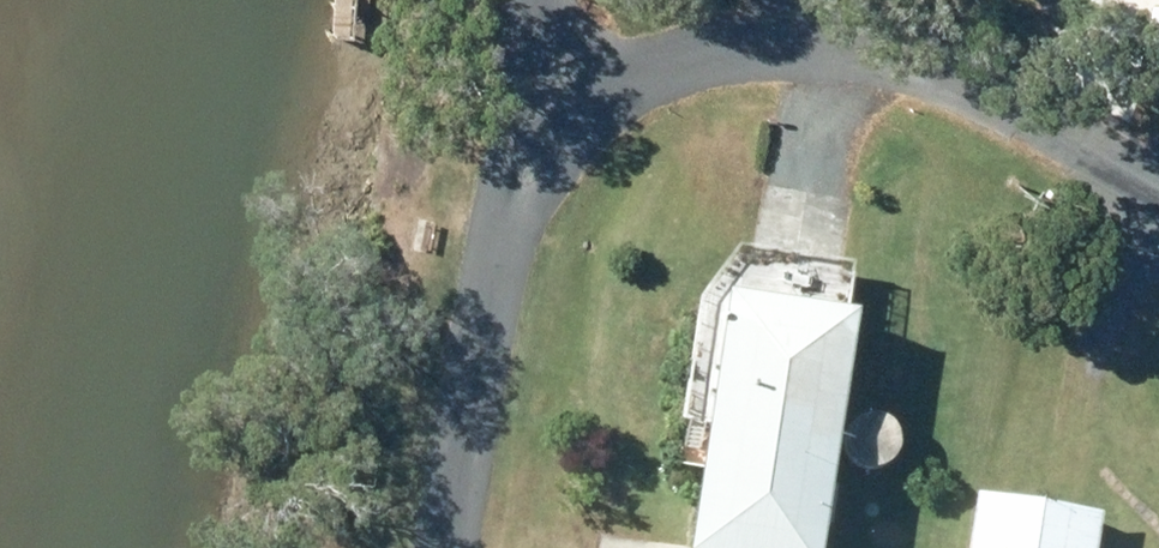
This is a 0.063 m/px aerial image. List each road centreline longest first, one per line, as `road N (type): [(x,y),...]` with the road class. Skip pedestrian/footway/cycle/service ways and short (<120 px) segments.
road 1 (residential): [(518,183),(567,131),(648,75),(780,48),(900,56)]
road 2 (residential): [(463,547),(518,183)]
road 3 (residential): [(900,56),(1158,202)]
road 4 (residential): [(518,183),(547,0)]

